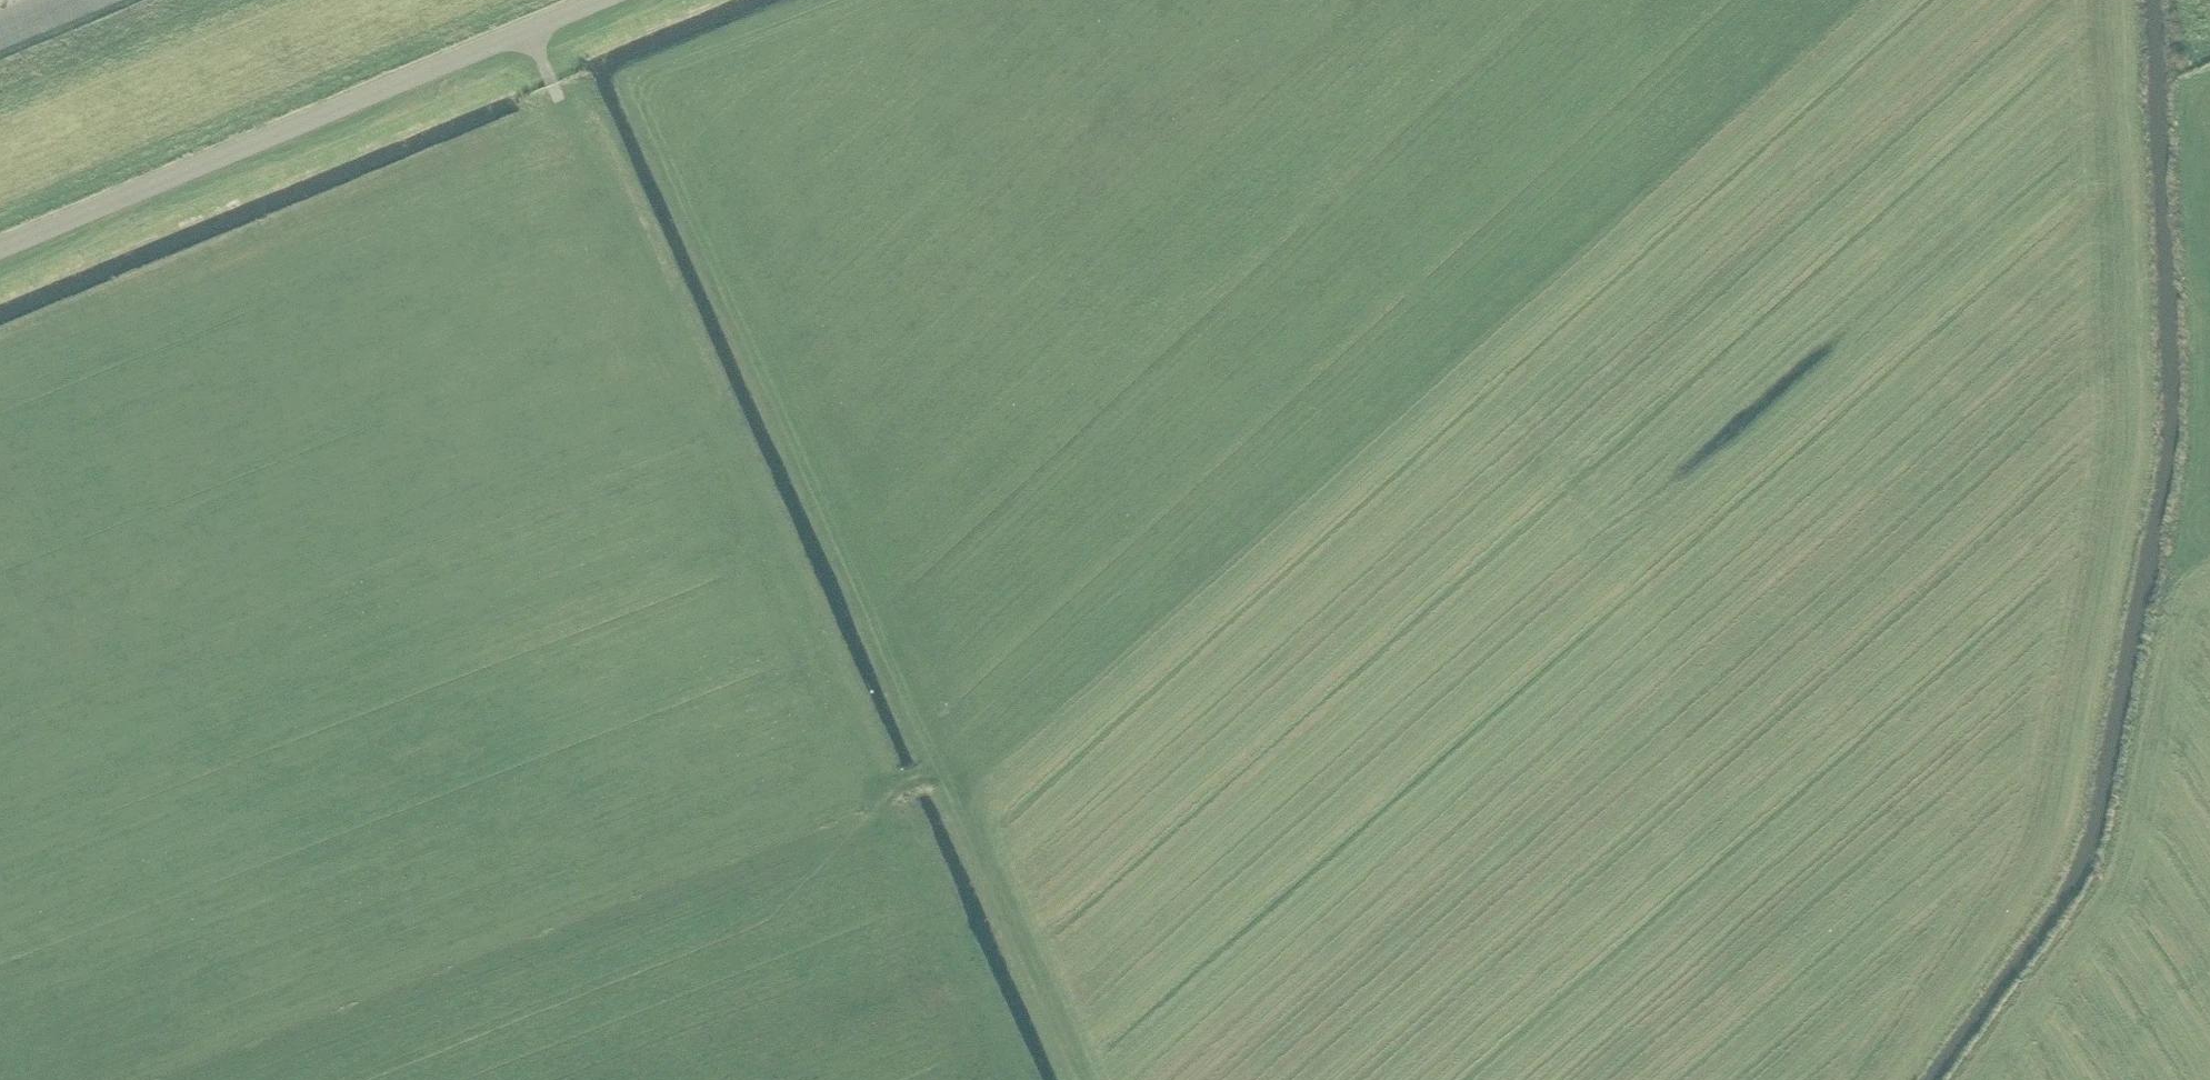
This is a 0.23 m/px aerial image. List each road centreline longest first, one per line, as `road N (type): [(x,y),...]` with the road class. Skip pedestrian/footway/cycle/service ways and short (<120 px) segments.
road 1 (unclassified): [(0,249),(599,0)]

